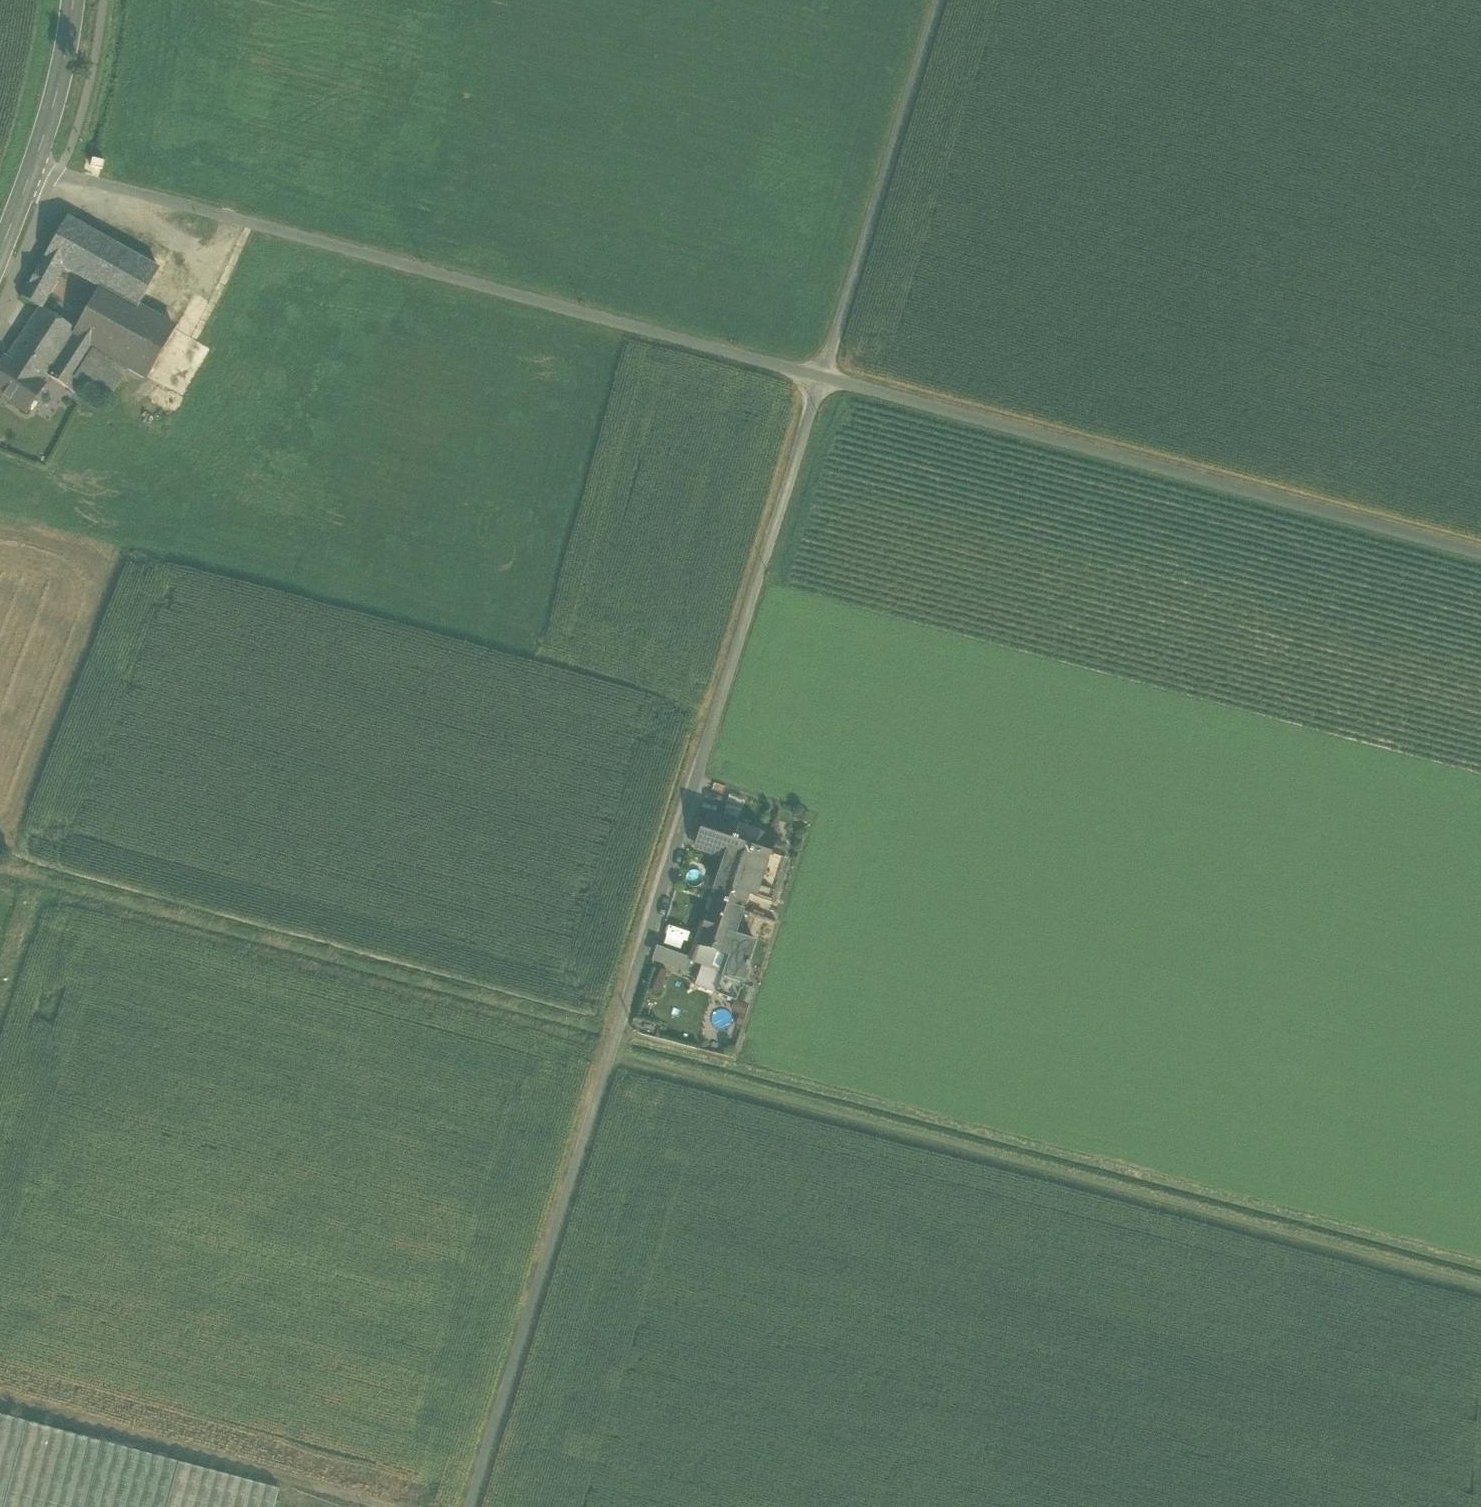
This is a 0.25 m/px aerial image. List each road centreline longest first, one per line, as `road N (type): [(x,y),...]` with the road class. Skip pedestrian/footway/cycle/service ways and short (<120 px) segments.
road 1 (unclassified): [(822,377),(469,1506)]
road 2 (unclassified): [(822,377),(34,165)]
road 3 (unclassified): [(1480,554),(822,377)]
road 4 (unclassified): [(939,0),(822,377)]
road 5 (track): [(379,1506),(0,1407)]
road 6 (secondary): [(73,0),(34,165)]

